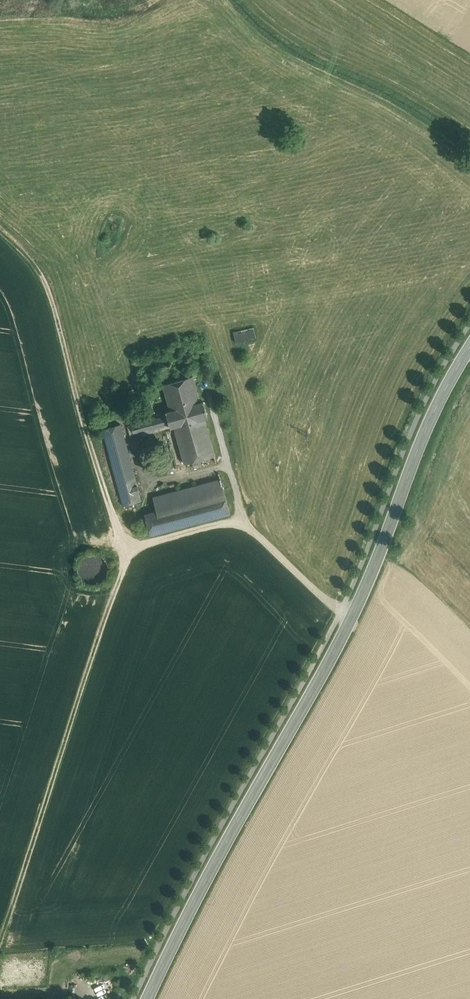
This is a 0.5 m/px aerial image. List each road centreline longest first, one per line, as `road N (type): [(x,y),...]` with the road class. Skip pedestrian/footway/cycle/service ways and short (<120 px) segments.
road 1 (secondary): [(153,998),(218,860),(352,618),(428,425),(469,347)]
road 2 (track): [(352,618),(241,521),(149,540),(135,535),(106,489),(52,287),(0,228)]

